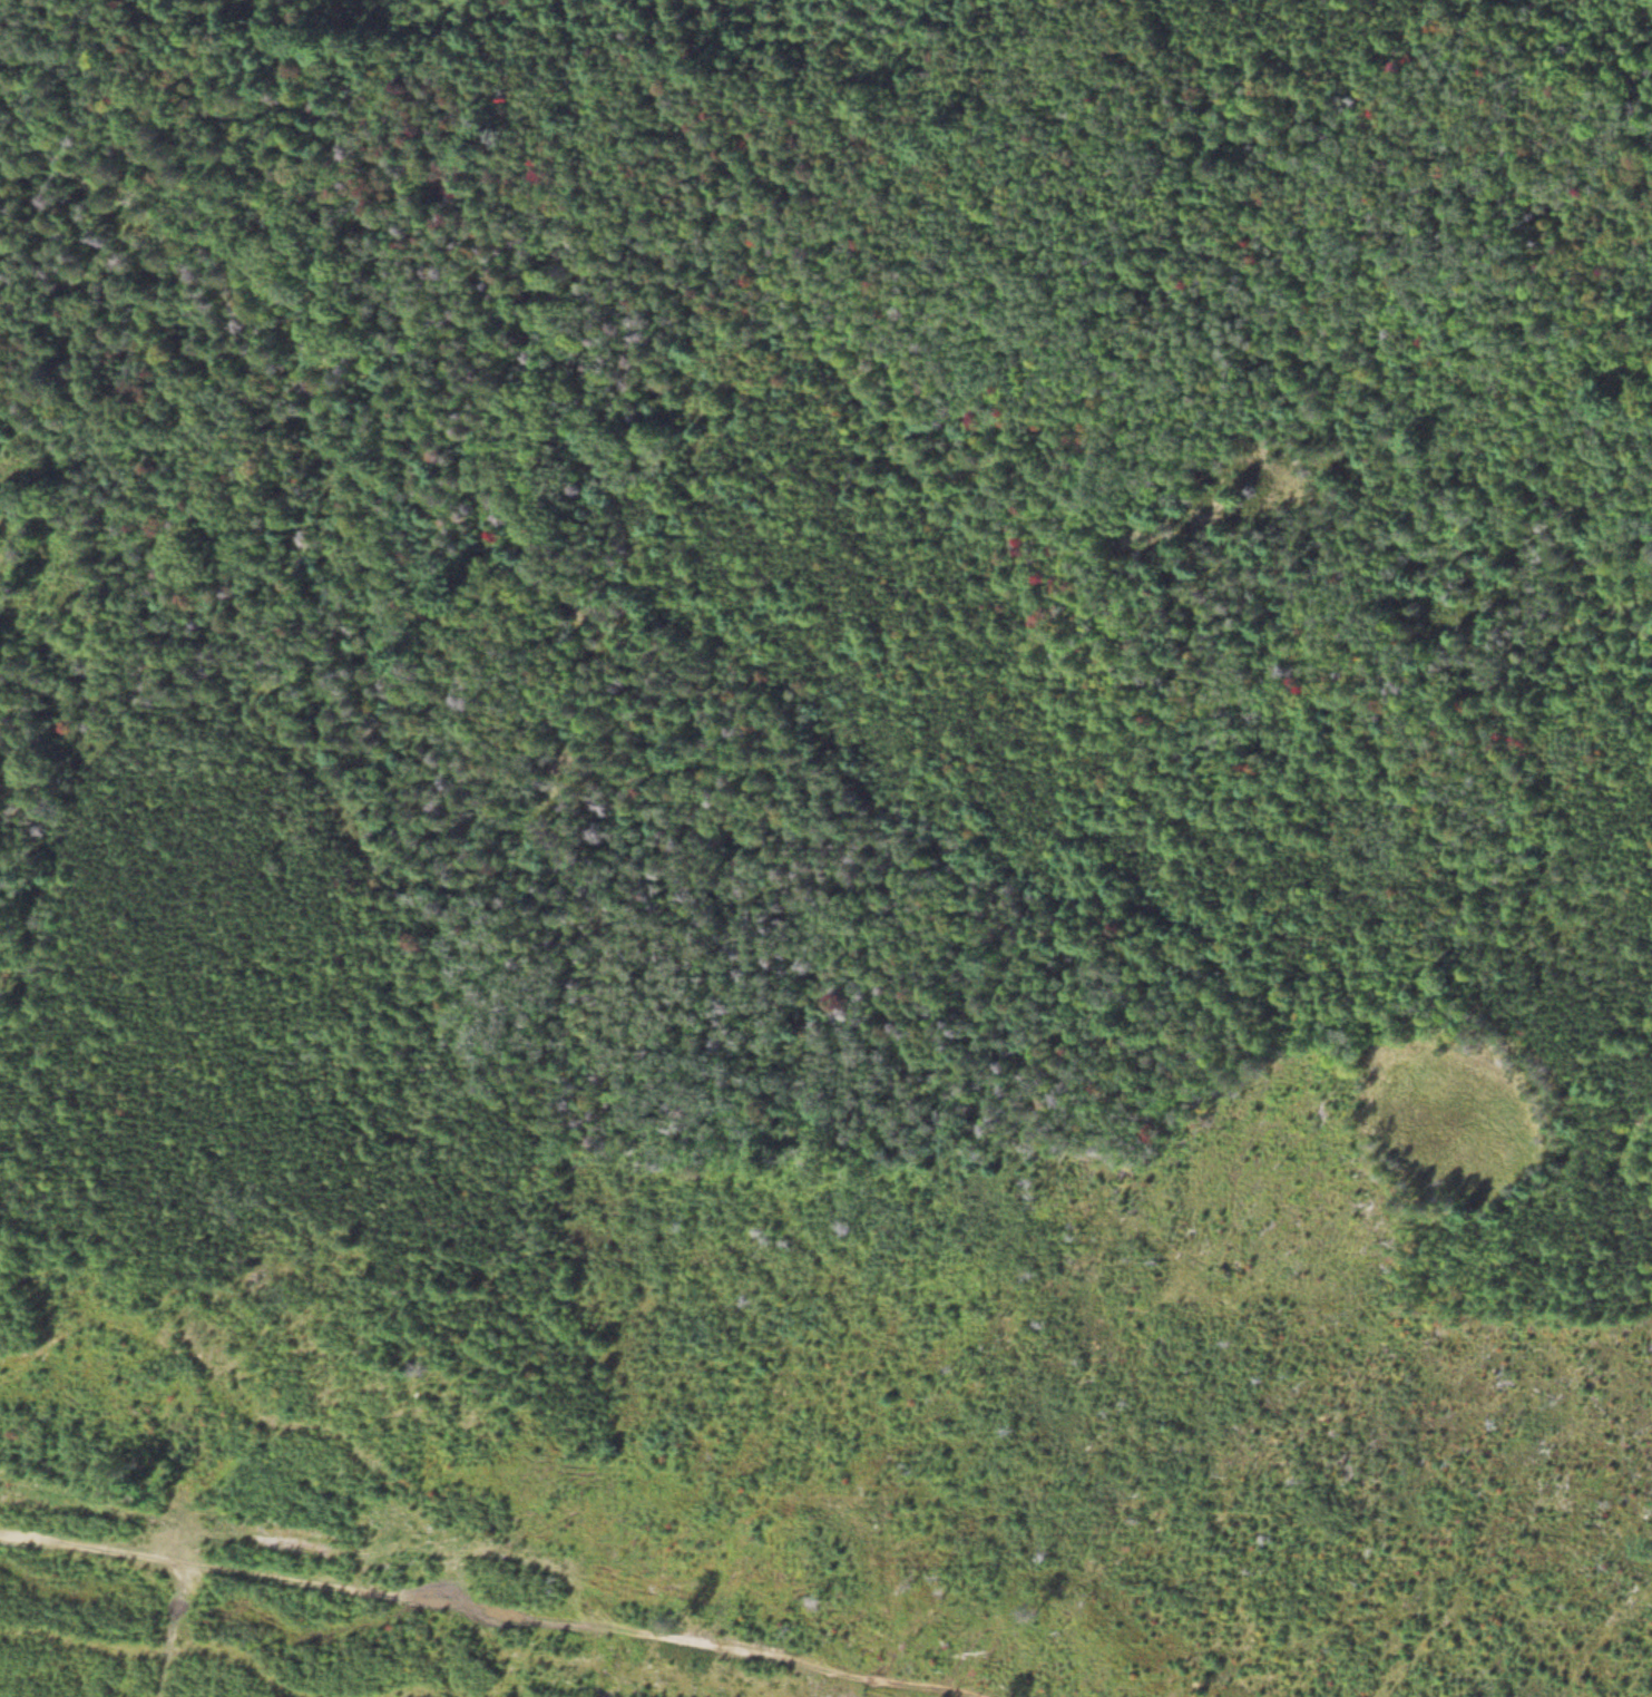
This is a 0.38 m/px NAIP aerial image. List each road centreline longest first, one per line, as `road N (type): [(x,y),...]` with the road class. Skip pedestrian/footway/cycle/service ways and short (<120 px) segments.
road 1 (track): [(1050,1696),(0,1533)]
road 2 (track): [(184,1561),(167,1696)]

